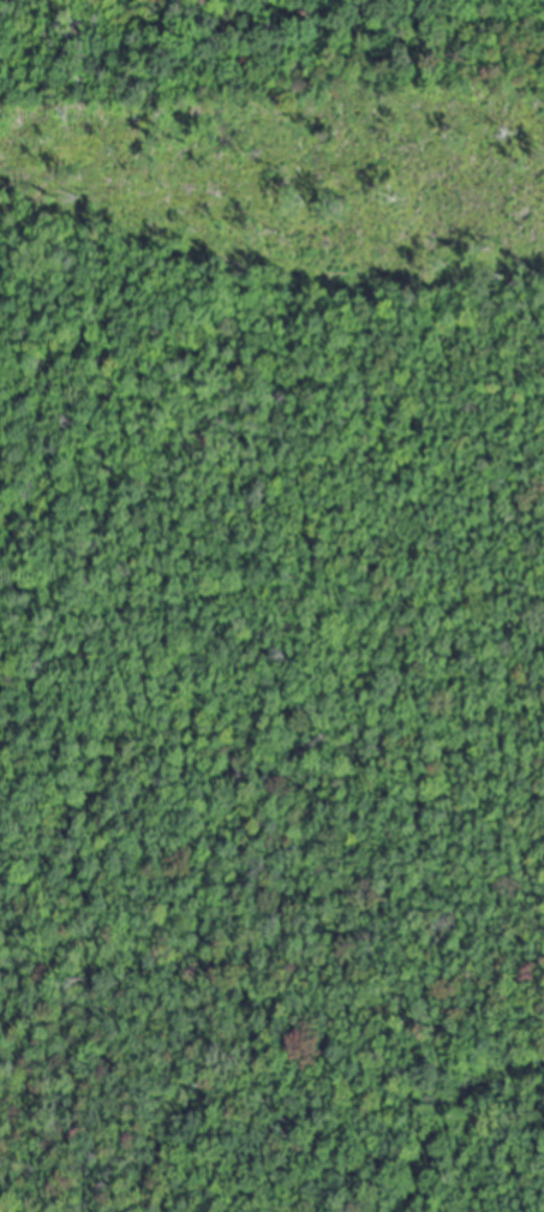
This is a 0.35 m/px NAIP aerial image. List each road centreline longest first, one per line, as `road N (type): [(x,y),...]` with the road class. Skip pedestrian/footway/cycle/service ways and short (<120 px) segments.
road 1 (track): [(398,1211),(466,1095),(543,1065)]

